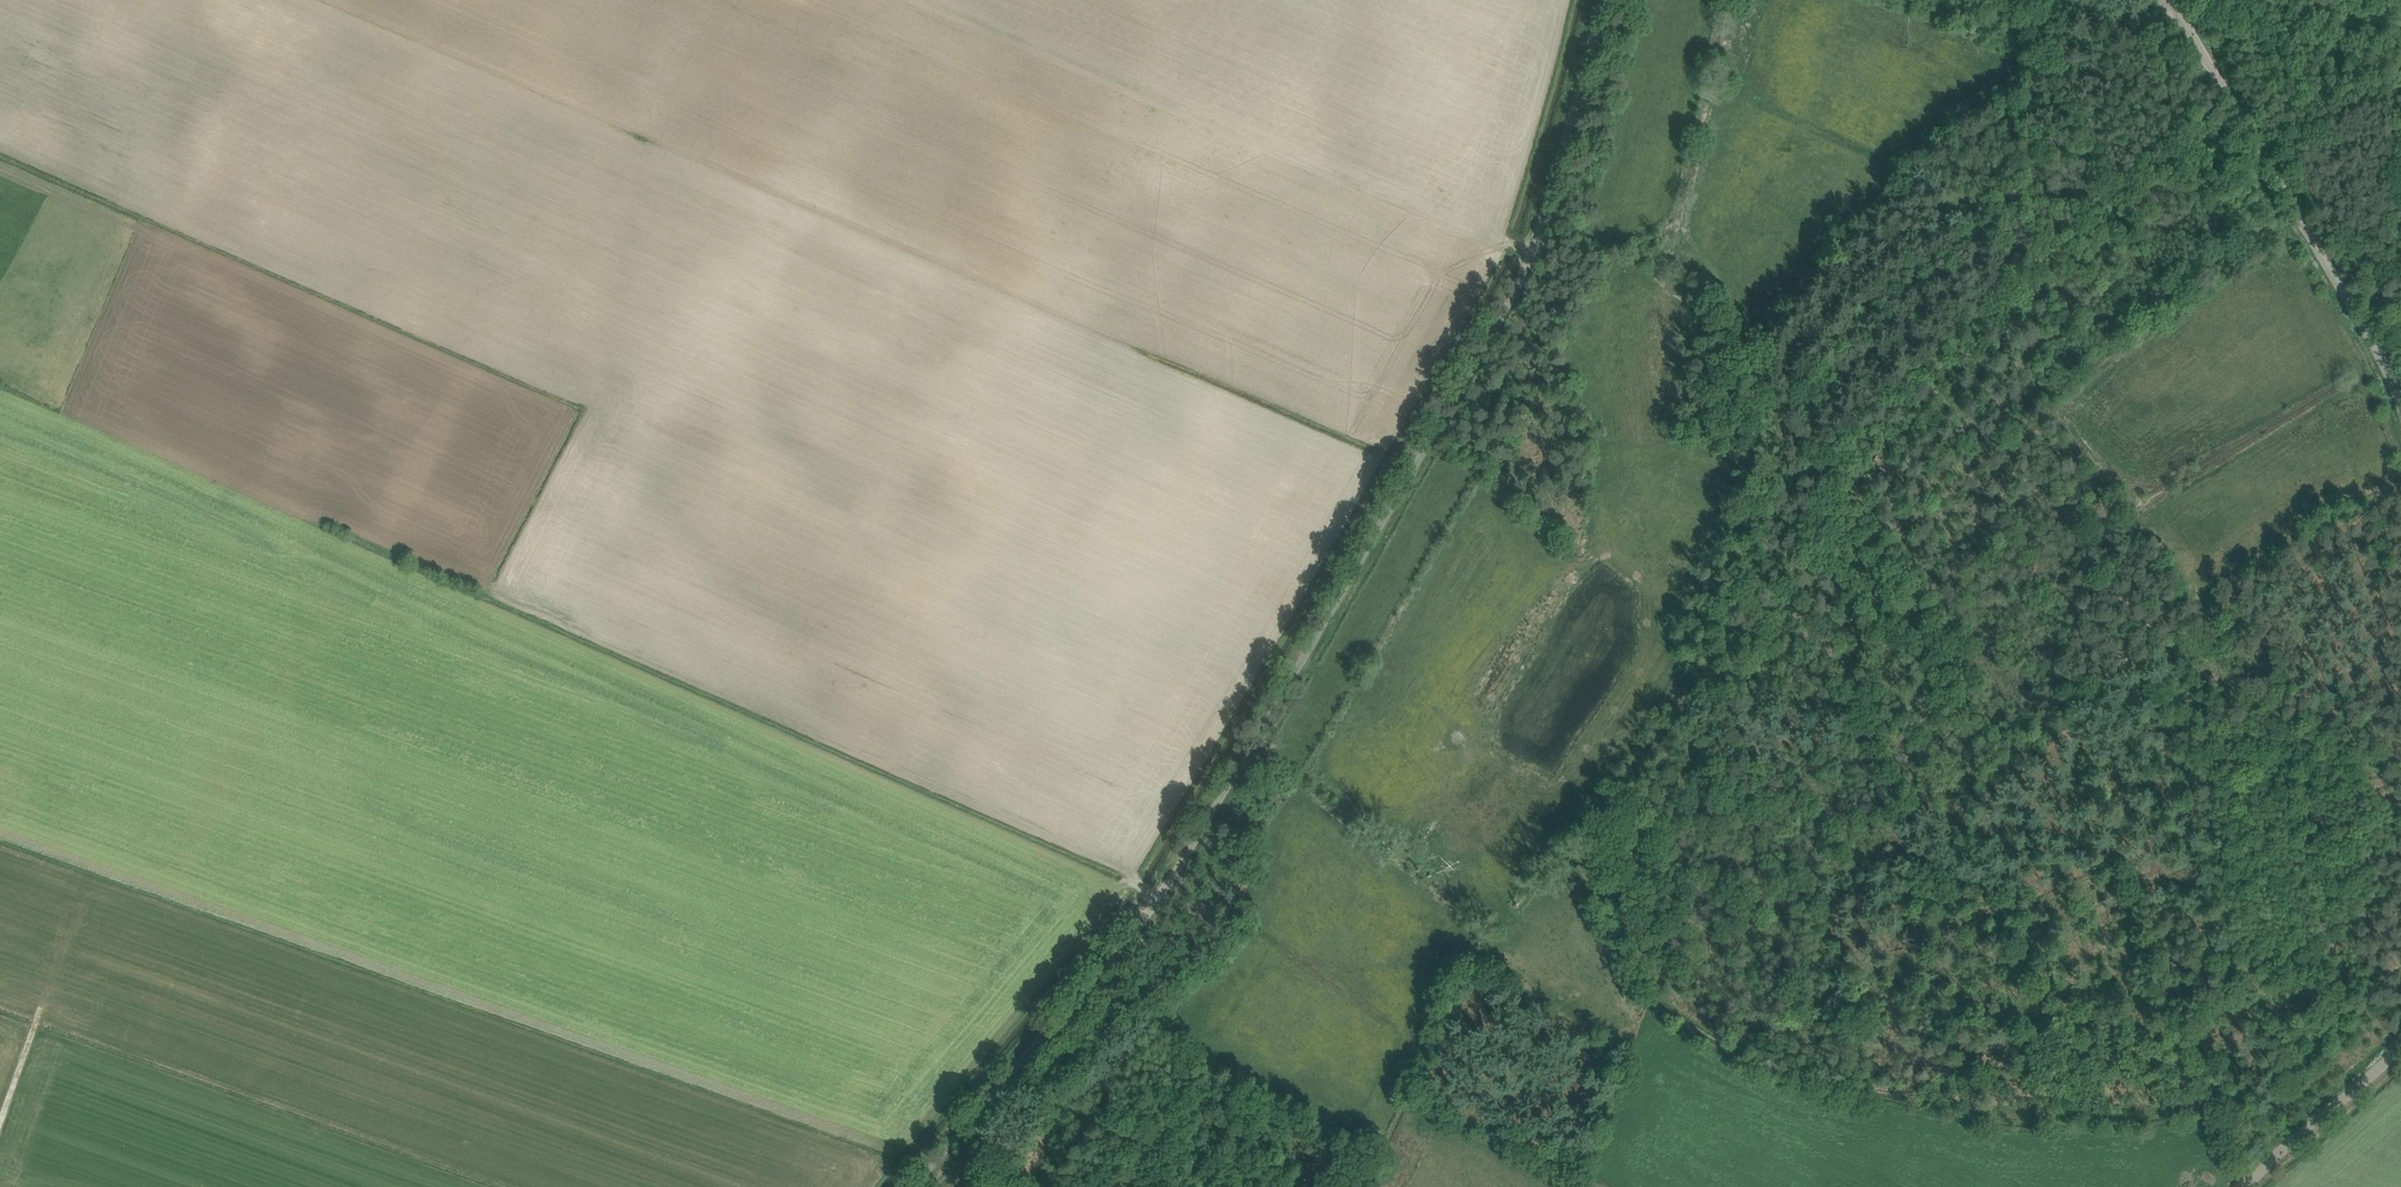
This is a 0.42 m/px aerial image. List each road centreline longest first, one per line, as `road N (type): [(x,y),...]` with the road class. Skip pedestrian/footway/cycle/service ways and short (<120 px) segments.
road 1 (unclassified): [(906,1186),(1158,895),(1378,538),(1530,253),(1597,0)]
road 2 (unclassified): [(2400,405),(2375,347),(2176,9)]
road 3 (unclassified): [(2247,1186),(2400,1046)]
road 4 (unclassified): [(2176,9),(2114,27),(2045,0)]

